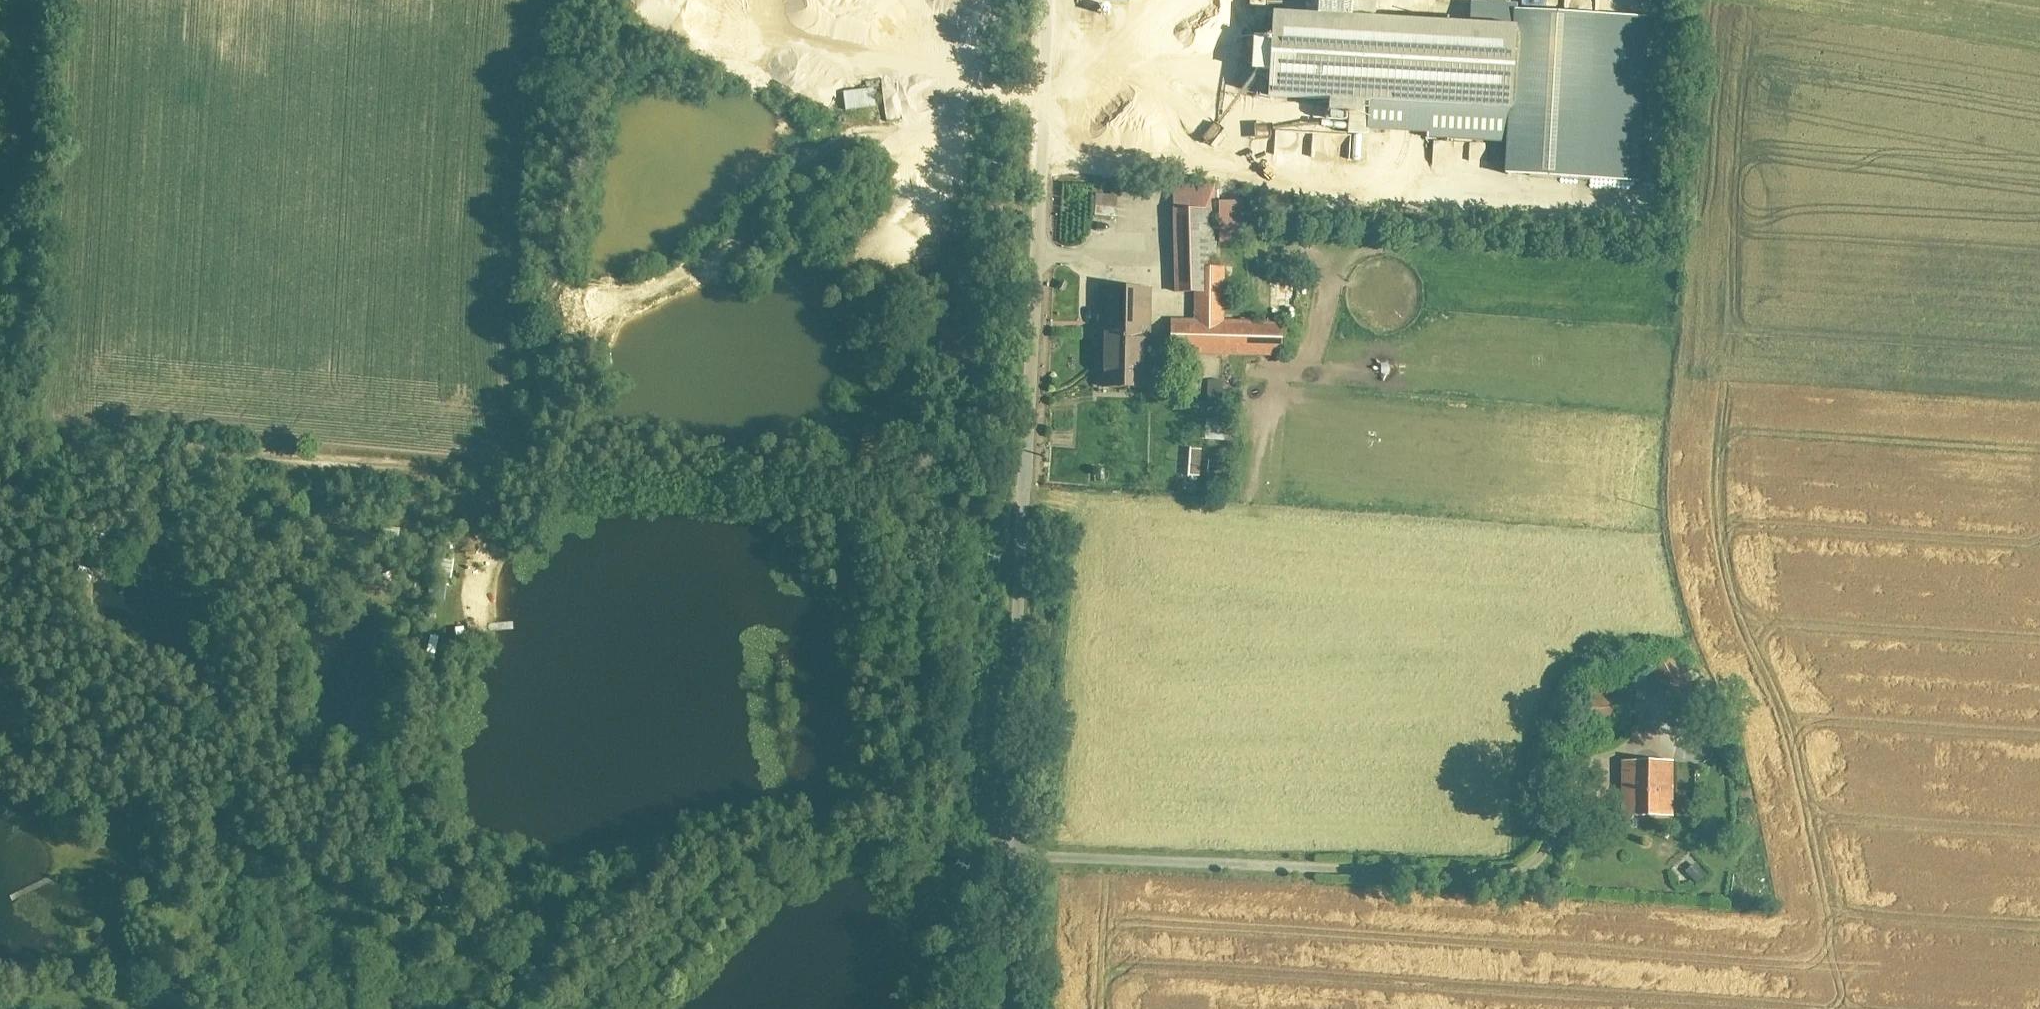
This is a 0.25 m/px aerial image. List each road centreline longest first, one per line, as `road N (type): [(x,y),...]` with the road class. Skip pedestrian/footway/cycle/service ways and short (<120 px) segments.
road 1 (residential): [(1025,1008),(1061,0)]

